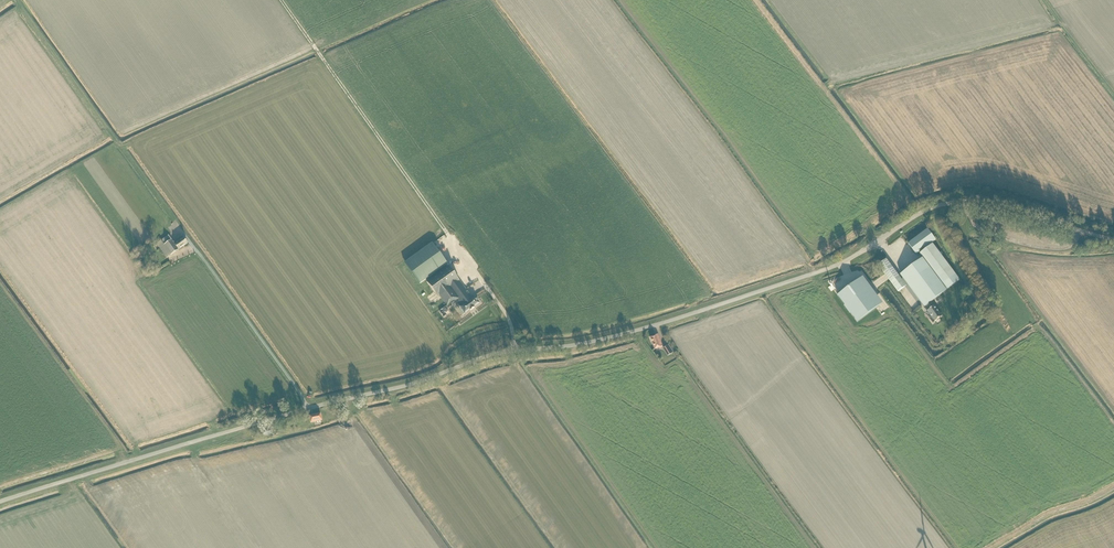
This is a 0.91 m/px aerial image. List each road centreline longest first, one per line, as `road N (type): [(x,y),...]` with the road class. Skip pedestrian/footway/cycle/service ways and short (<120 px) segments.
road 1 (unclassified): [(0,503),(488,356),(690,316),(838,265),(937,205),(980,201),(1113,239)]

